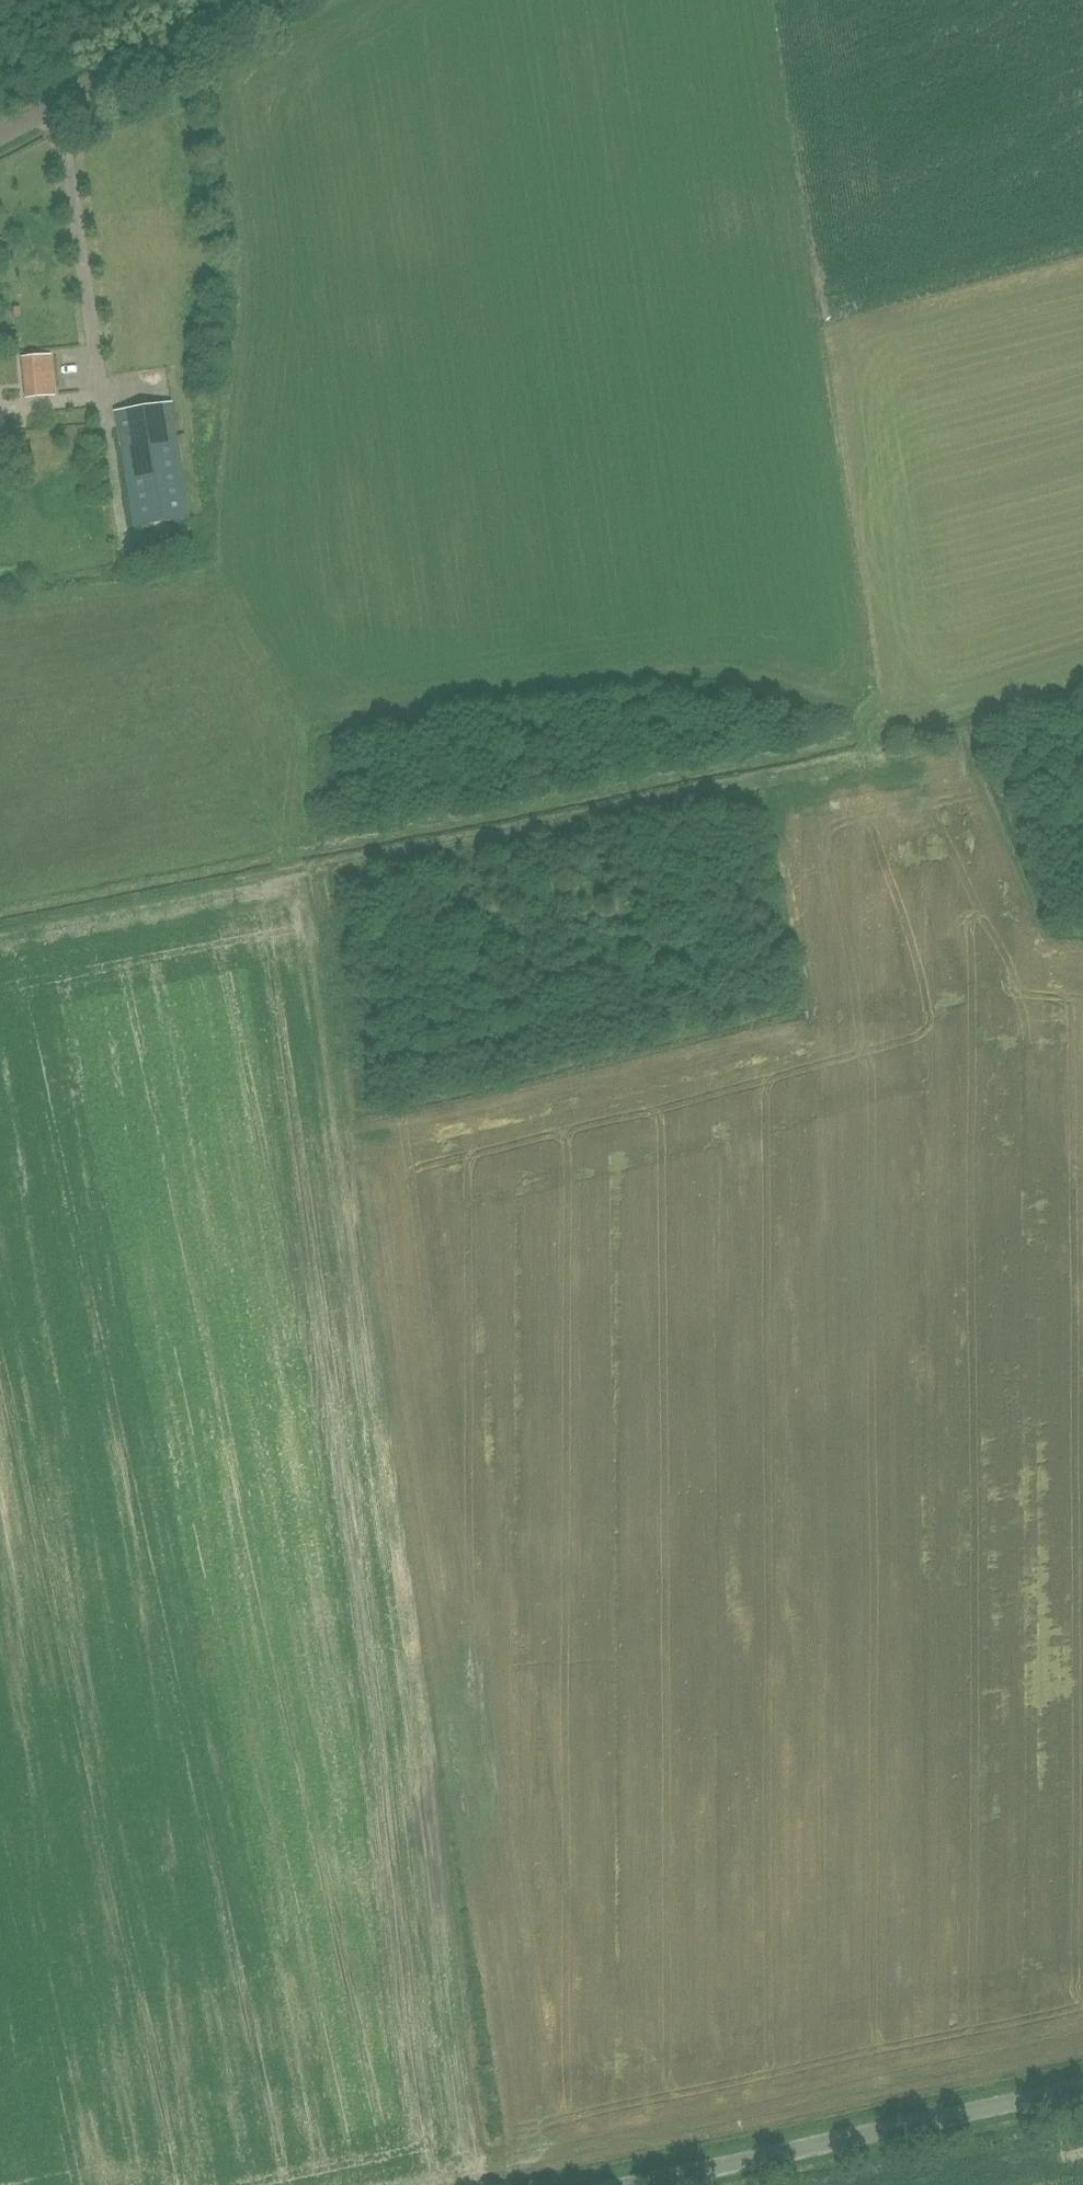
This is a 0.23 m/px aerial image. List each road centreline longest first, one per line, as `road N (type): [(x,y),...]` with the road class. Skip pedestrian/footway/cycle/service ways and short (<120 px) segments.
road 1 (unclassified): [(630,2184),(1082,2087)]
road 2 (unclassified): [(0,132),(257,0)]

